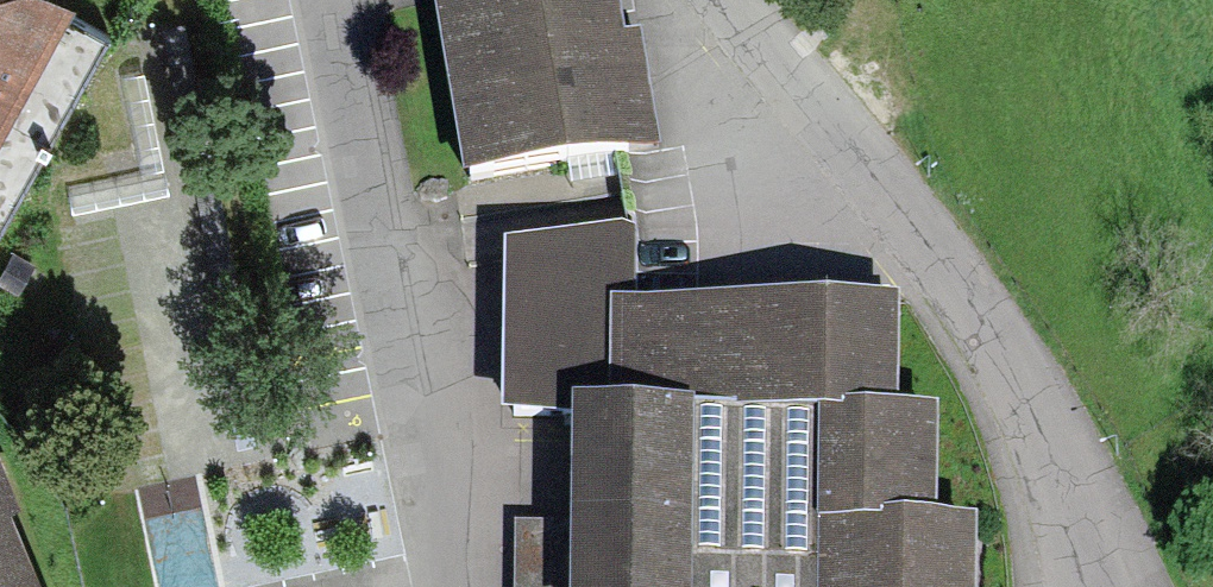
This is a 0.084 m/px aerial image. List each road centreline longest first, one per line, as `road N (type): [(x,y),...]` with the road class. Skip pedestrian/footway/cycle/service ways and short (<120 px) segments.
road 1 (residential): [(996,361),(893,191),(730,0)]
road 2 (residential): [(1147,586),(1118,527),(996,361)]
road 3 (residential): [(1069,586),(996,361)]

